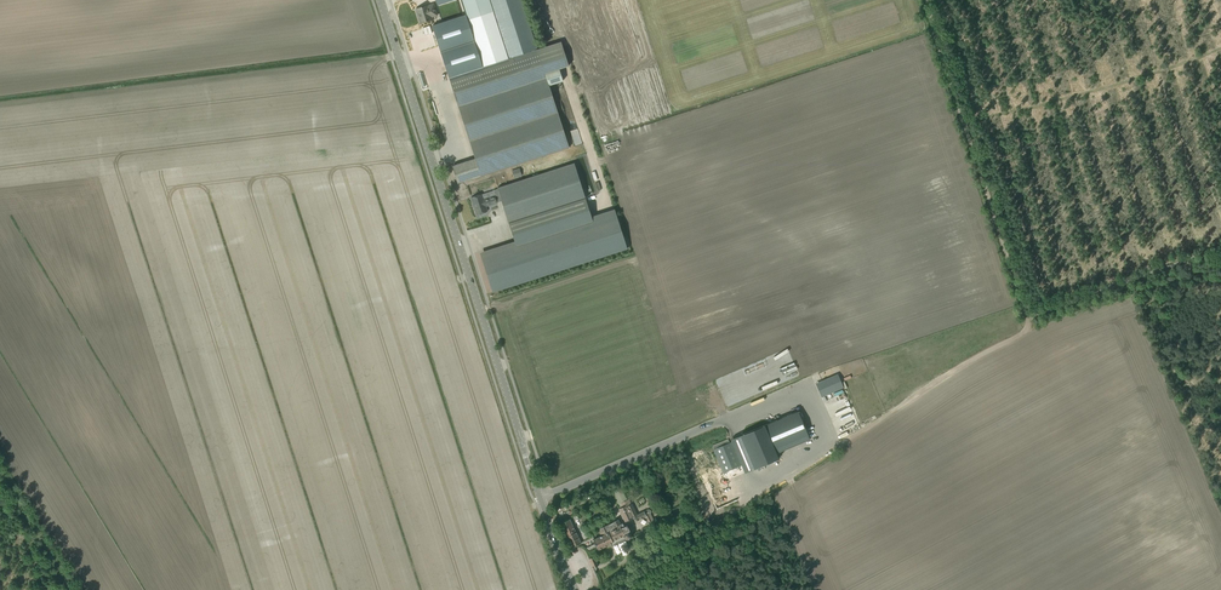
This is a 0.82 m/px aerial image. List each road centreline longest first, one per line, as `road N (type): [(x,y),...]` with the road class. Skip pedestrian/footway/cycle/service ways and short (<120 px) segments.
road 1 (tertiary): [(546,517),(380,0)]
road 2 (track): [(611,589),(1025,333),(1029,322)]
road 3 (track): [(540,498),(804,386),(827,436)]
road 4 (track): [(968,122),(1029,322)]
road 5 (track): [(1029,322),(1220,249)]
road 6 (track): [(929,0),(968,122)]

